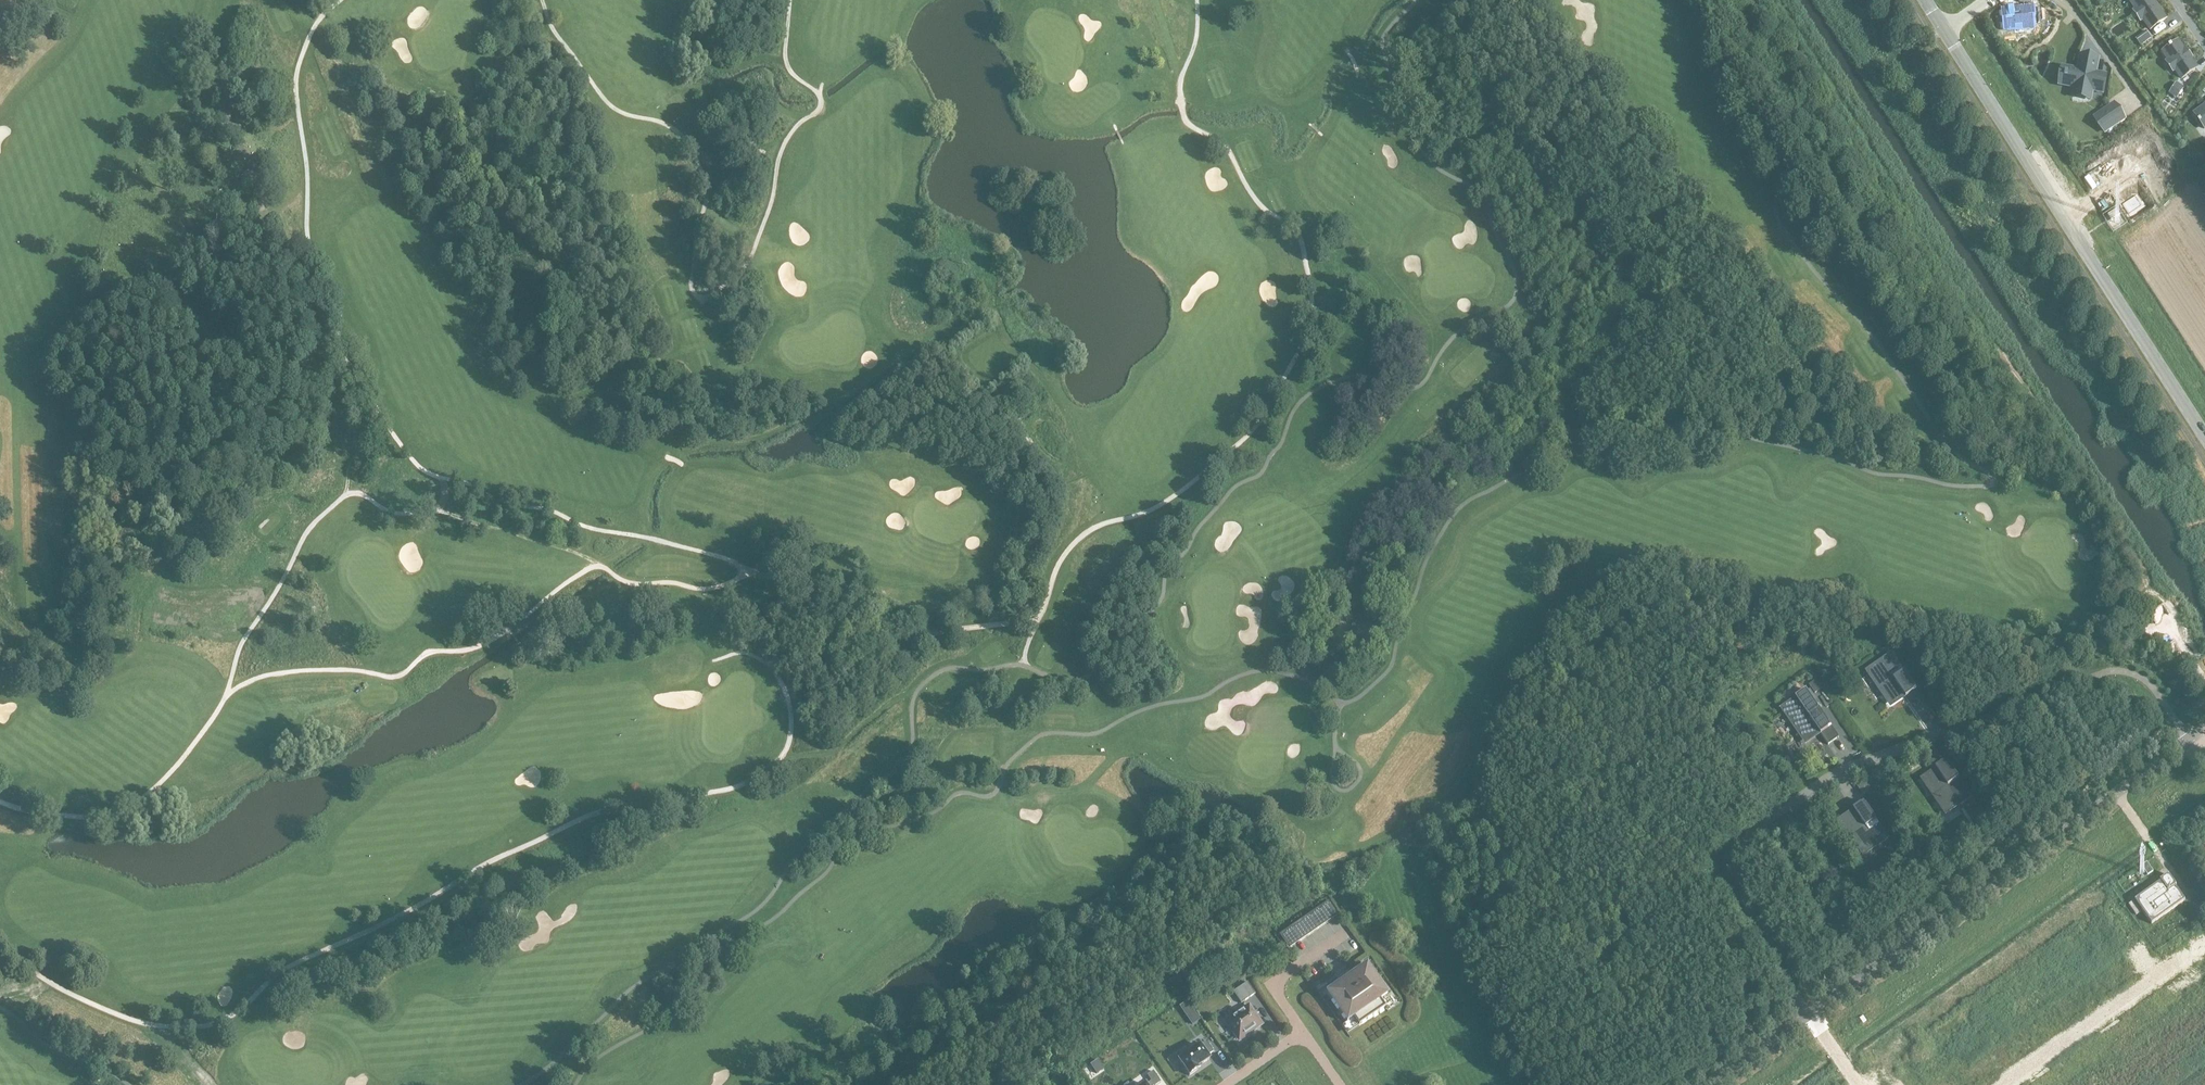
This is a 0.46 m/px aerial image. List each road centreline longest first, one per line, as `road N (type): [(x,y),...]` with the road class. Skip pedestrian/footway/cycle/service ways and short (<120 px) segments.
road 1 (residential): [(1809,1014),(1716,870),(1810,792),(1844,770),(2111,673),(2157,692),(2191,739)]
road 2 (tertiary): [(2204,435),(1942,26)]
road 3 (tertiary): [(1809,1014),(2191,739)]
road 4 (residential): [(2204,946),(2007,1084)]
road 5 (tertiary): [(1711,1084),(1809,1014)]

